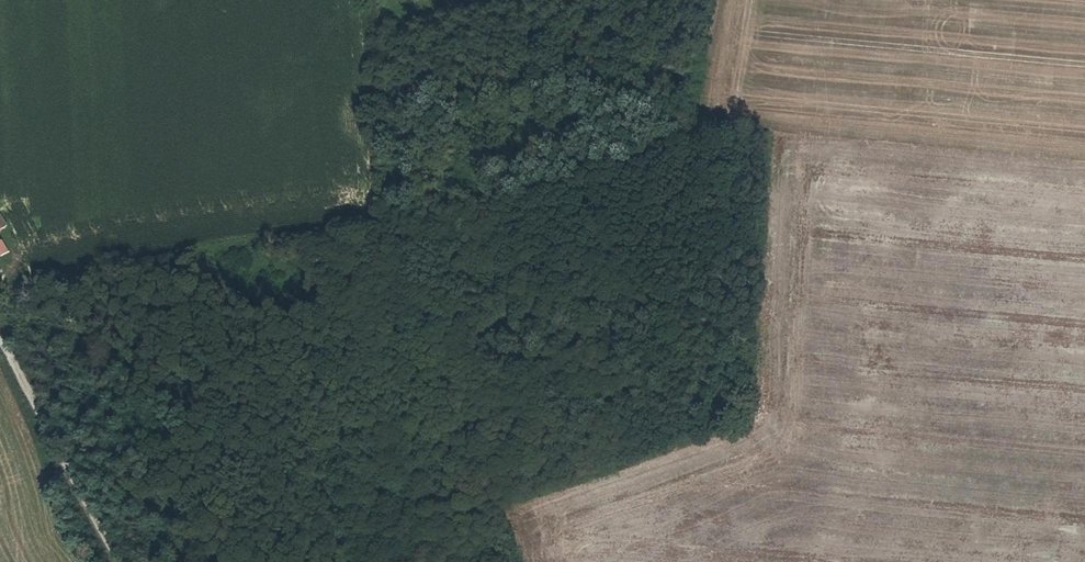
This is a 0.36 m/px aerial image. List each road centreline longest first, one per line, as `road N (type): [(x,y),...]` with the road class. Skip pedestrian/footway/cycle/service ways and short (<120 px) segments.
road 1 (track): [(0,340),(120,561)]

